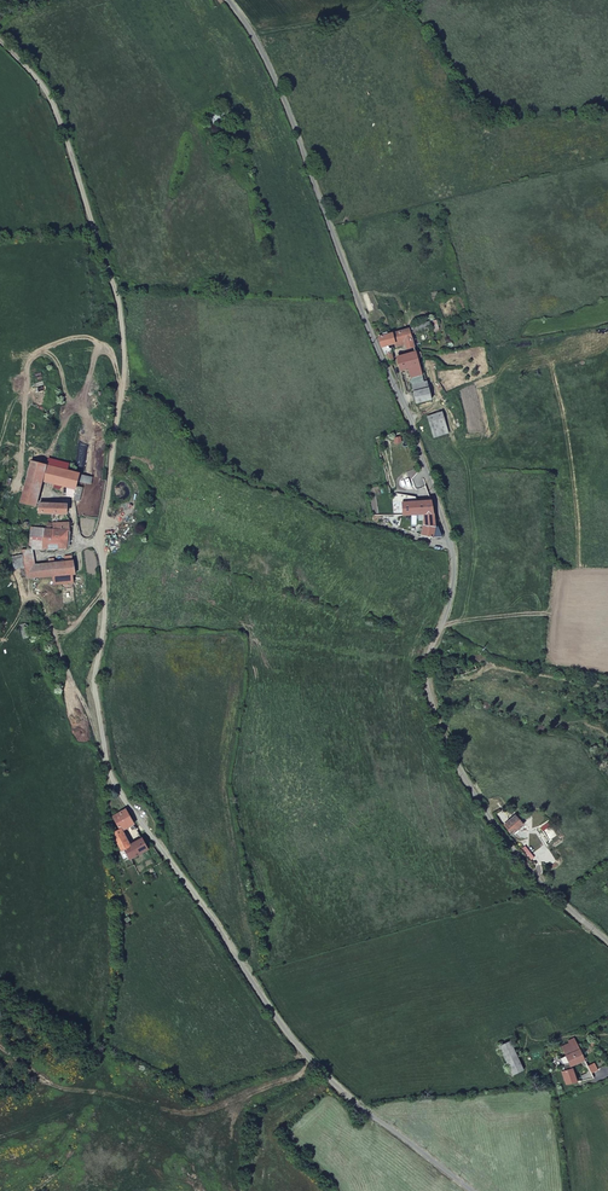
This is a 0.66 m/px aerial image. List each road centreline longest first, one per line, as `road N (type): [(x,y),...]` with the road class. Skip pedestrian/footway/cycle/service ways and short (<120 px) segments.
road 1 (unclassified): [(0,42),(53,102),(122,316),(123,386),(103,524),(105,626),(95,680),(113,776),(304,1054),(473,1190)]
road 2 (unclassified): [(607,943),(534,876),(488,816),(438,723),(424,670),(452,590),(449,540),(270,65),(227,0)]
road 3 (track): [(123,386),(164,407),(197,451),(236,479),(397,531)]

